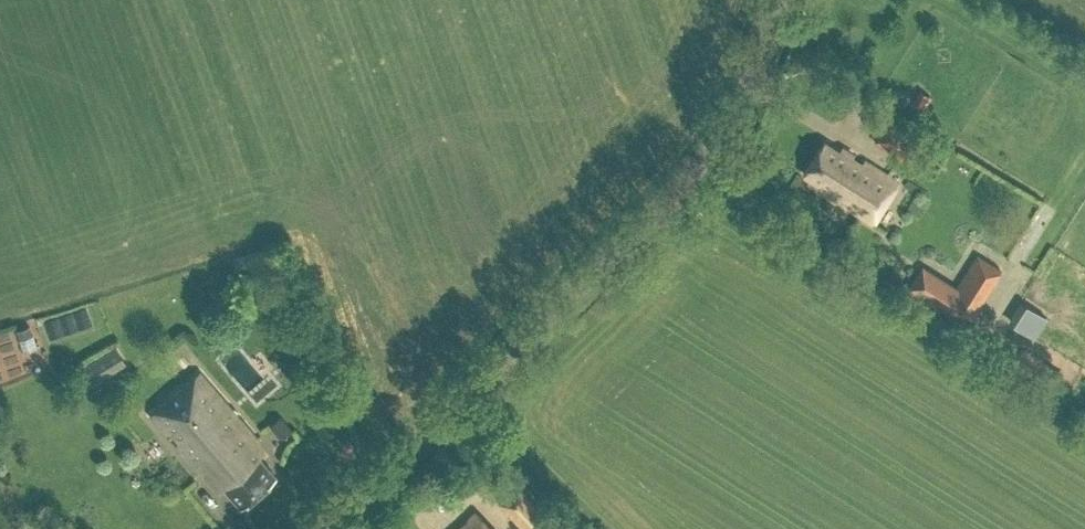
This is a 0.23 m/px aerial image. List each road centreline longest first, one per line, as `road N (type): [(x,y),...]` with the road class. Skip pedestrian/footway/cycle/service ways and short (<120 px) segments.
road 1 (tertiary): [(324,528),(701,164),(743,100),(778,0)]

